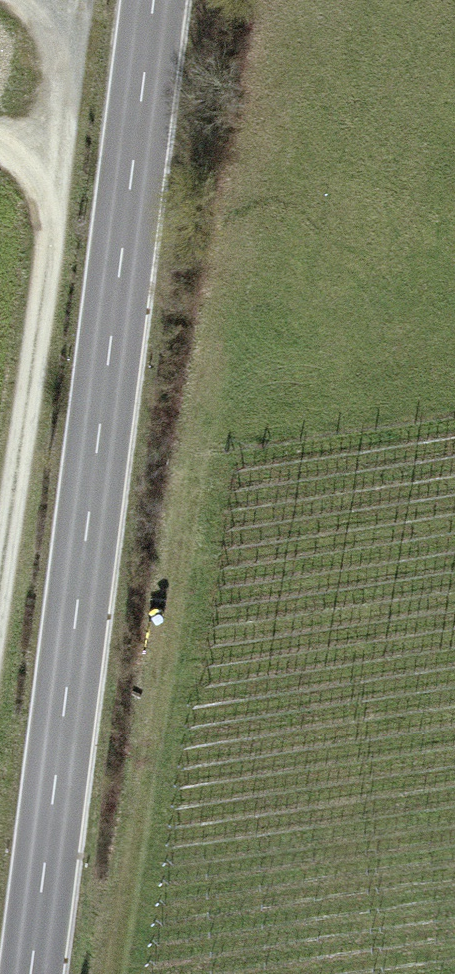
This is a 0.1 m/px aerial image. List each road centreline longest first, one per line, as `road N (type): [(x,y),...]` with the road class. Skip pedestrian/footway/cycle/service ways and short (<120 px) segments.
road 1 (secondary): [(154,0),(29,973)]
road 2 (track): [(102,973),(189,403)]
road 3 (track): [(62,0),(65,74),(46,148),(47,235),(0,556)]

